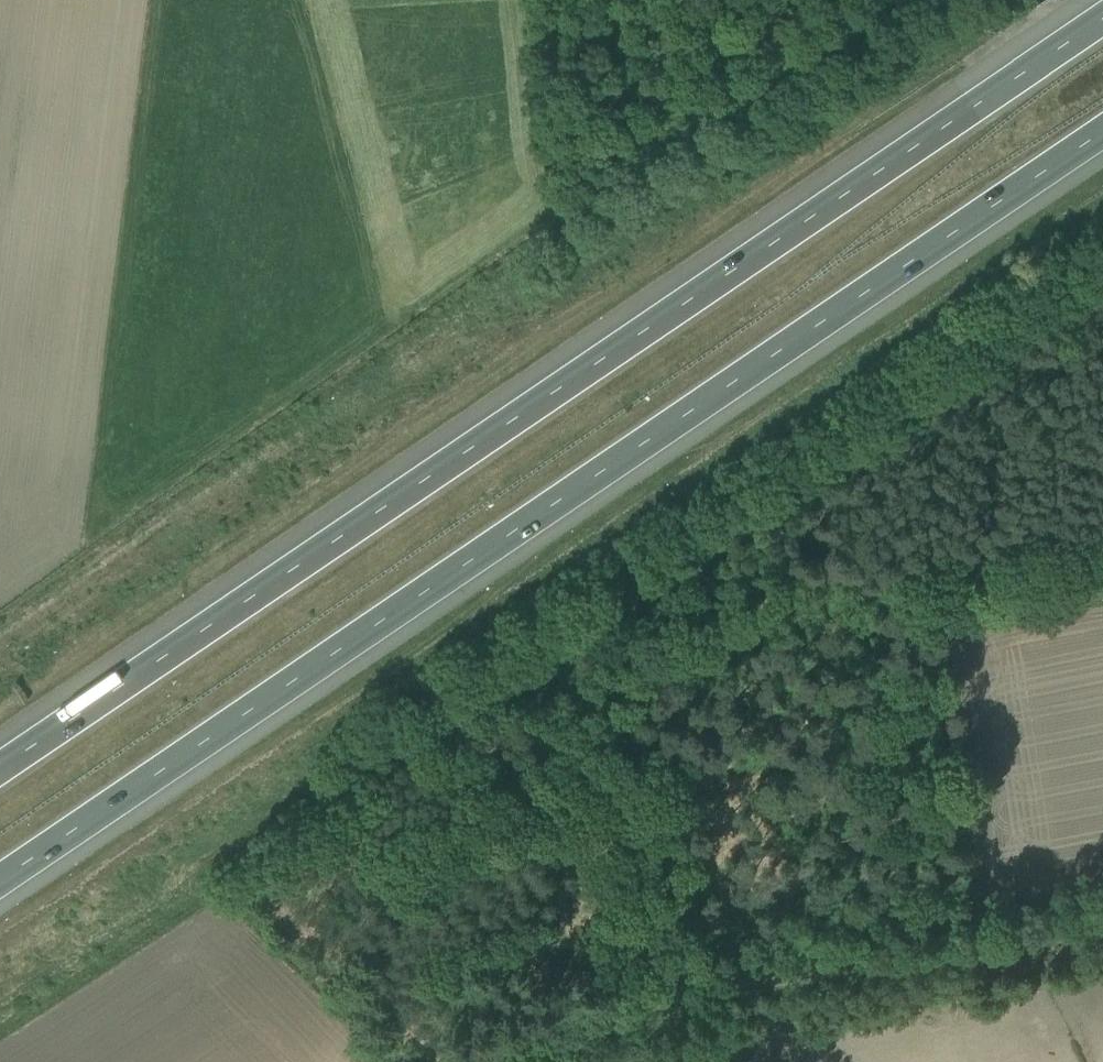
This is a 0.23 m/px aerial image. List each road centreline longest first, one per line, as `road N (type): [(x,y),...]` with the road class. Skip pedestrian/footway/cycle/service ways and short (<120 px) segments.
road 1 (motorway): [(0,881),(1102,132)]
road 2 (motorway): [(1102,20),(0,768)]

